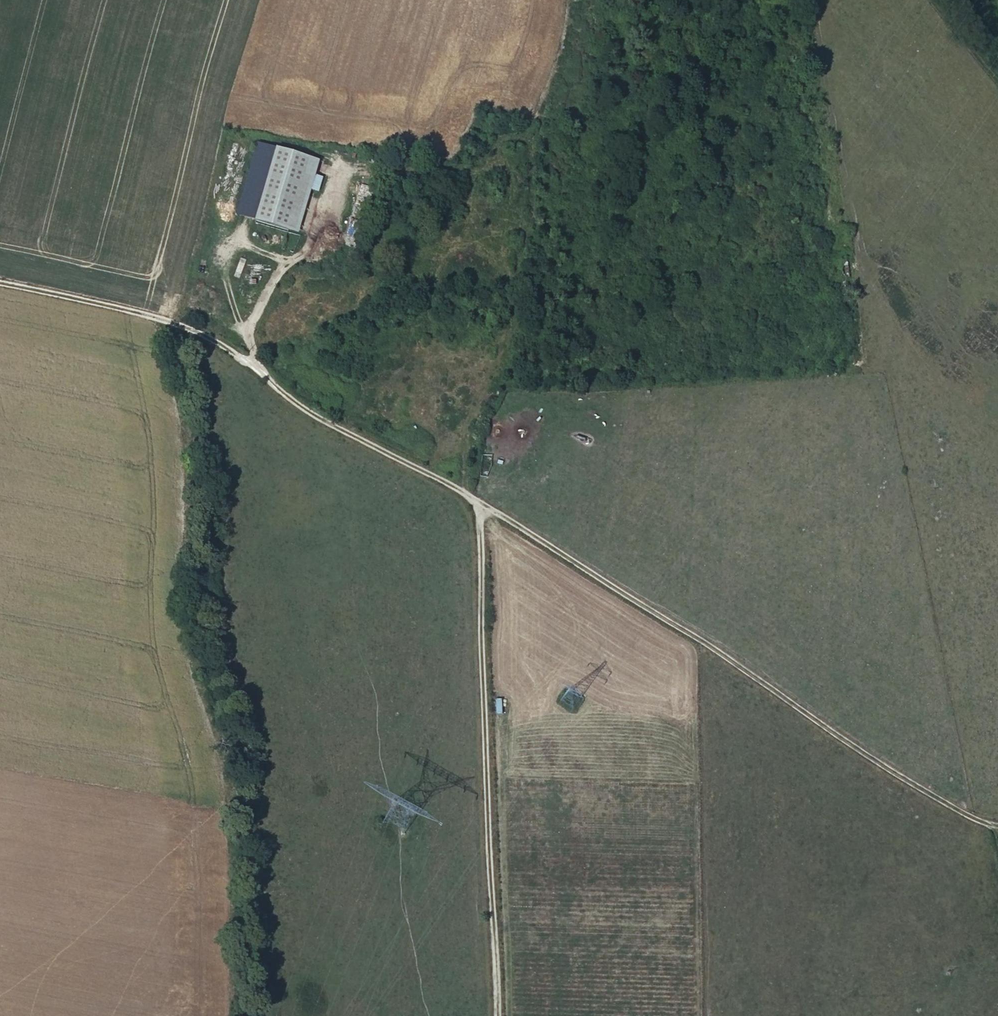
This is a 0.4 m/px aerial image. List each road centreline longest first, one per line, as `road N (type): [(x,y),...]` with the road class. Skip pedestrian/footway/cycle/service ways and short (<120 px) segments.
road 1 (track): [(0,283),(192,331),(281,393),(738,666),(969,818),(997,826)]
road 2 (track): [(497,1015),(481,723),(484,514)]

